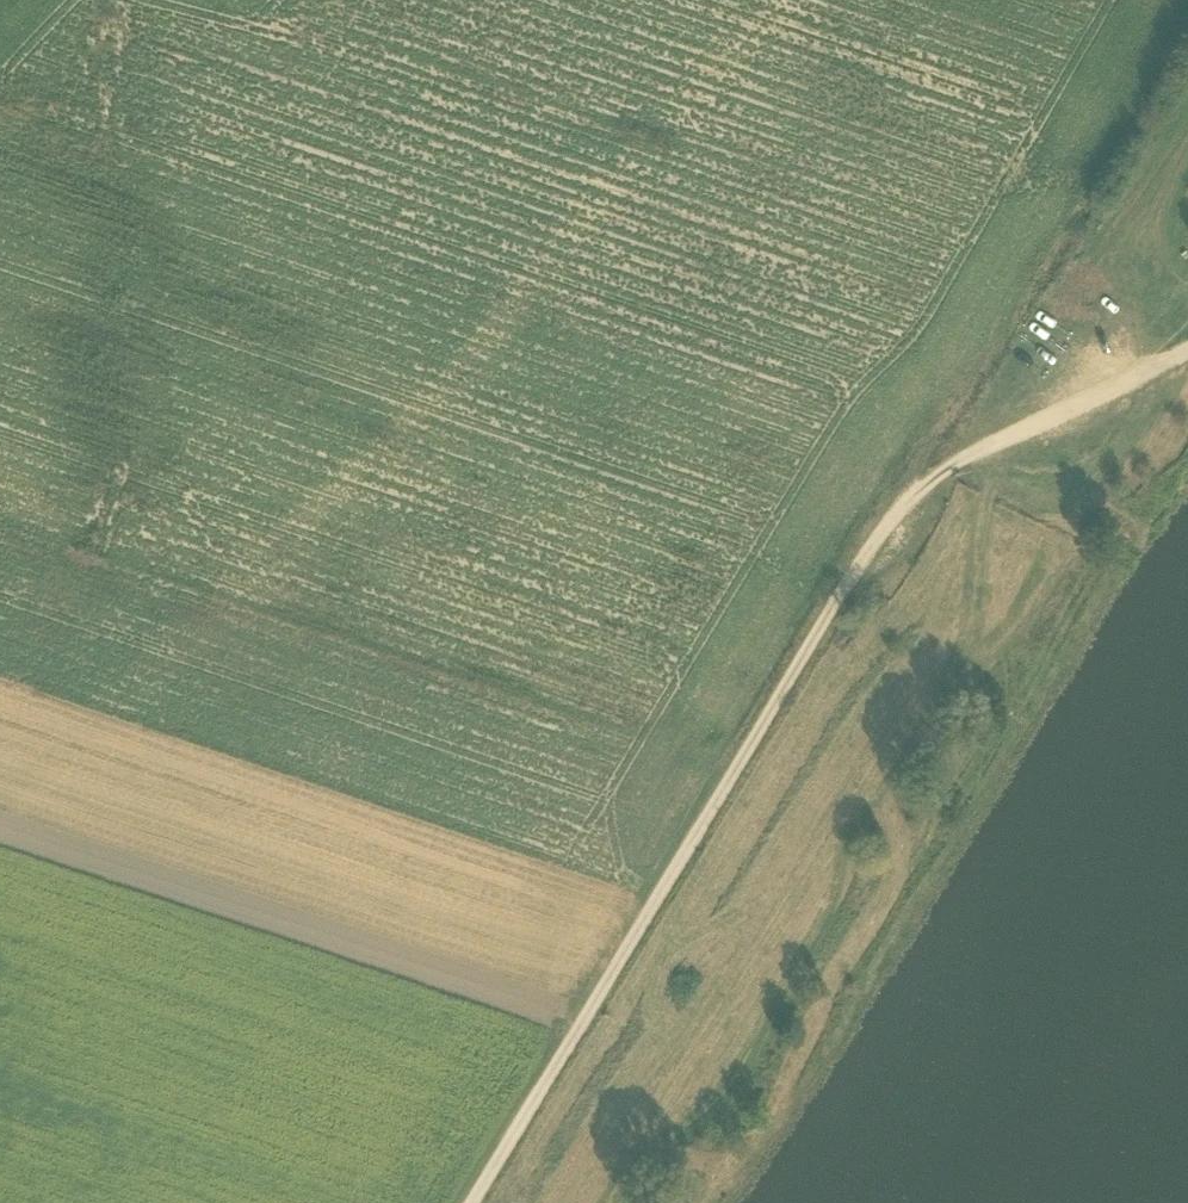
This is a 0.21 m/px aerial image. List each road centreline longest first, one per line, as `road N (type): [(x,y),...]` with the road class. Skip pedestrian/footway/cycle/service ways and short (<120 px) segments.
road 1 (track): [(479,1202),(865,554),(928,485),(967,458),(1187,349)]

